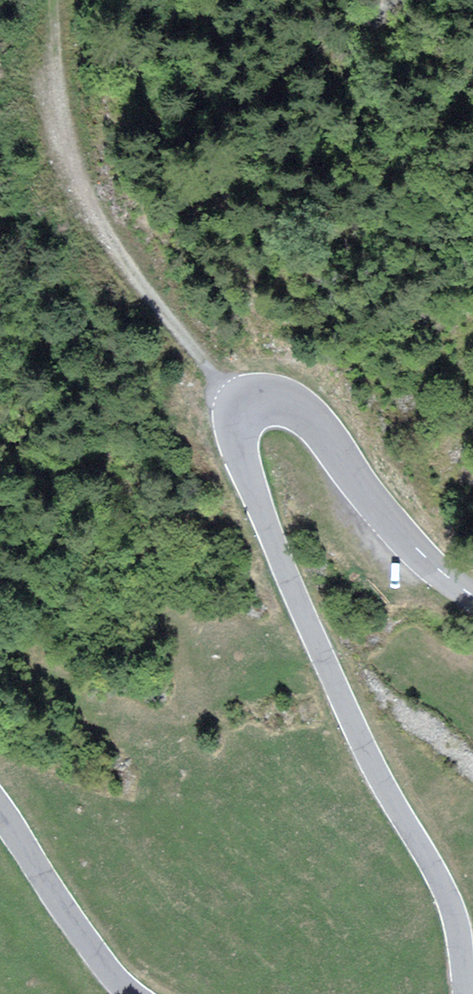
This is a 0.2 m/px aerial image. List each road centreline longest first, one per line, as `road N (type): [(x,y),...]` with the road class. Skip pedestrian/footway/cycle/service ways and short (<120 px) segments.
road 1 (tertiary): [(464,993),(452,907),(376,773),(270,532),(242,447),(247,407),(270,399),(300,410),(405,535),(472,595)]
road 2 (track): [(244,410),(206,369),(79,177),(53,47),(53,0)]
road 3 (tertiary): [(0,812),(76,929),(131,993)]

